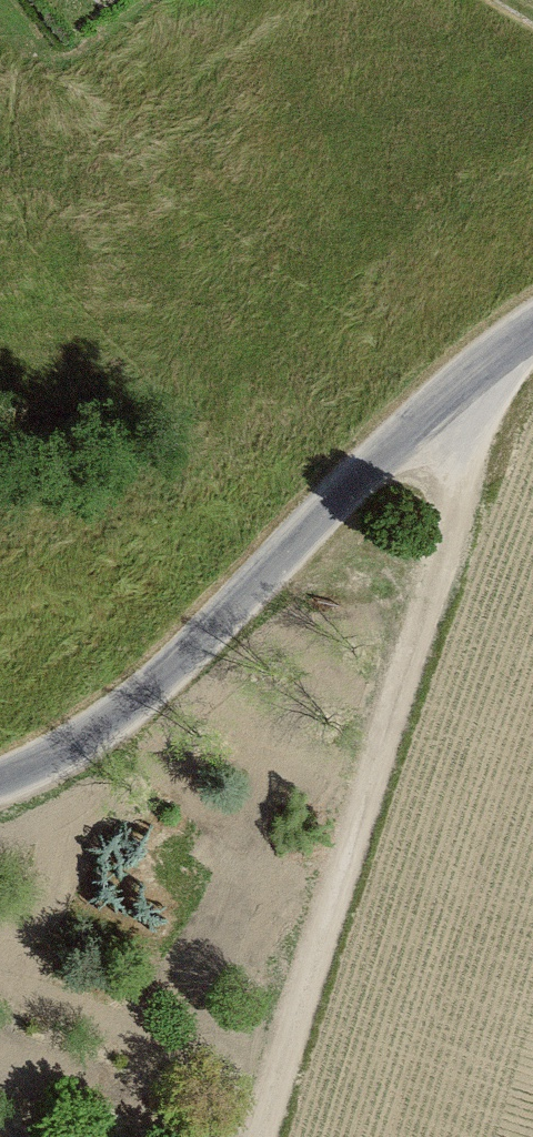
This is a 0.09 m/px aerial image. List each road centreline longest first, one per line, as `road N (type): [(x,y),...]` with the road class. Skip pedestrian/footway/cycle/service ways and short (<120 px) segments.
road 1 (track): [(437,398),(214,1136)]
road 2 (residential): [(532,322),(437,398),(207,642),(57,763),(0,781)]

